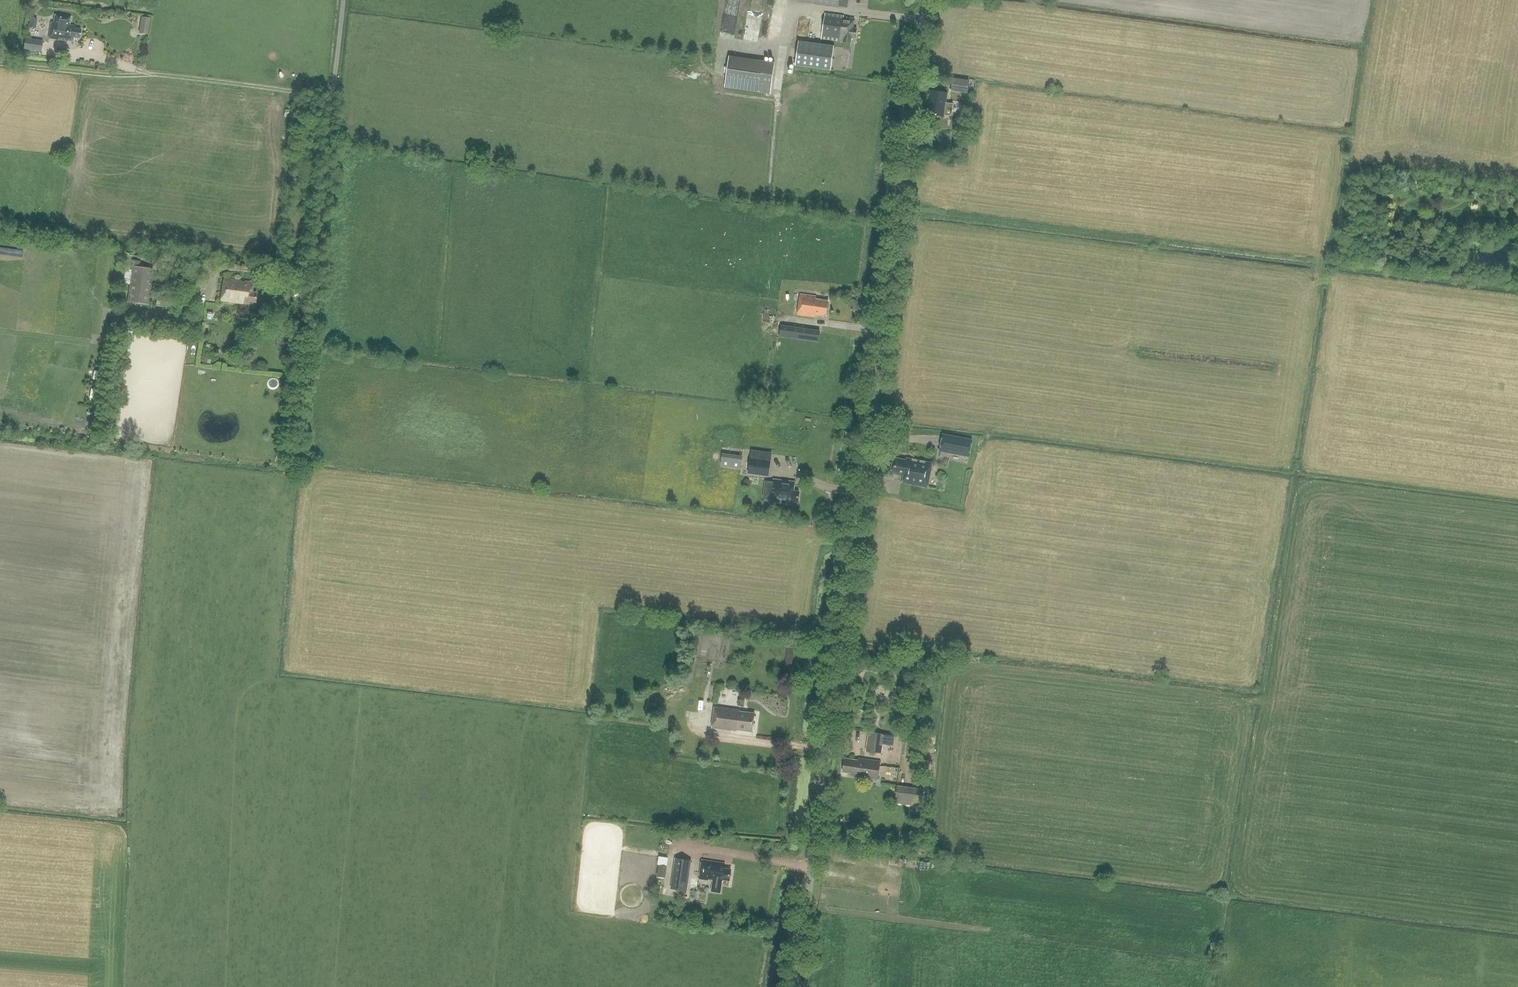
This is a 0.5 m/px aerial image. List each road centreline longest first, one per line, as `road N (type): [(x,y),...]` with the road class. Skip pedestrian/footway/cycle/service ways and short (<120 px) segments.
road 1 (unclassified): [(793,986),(933,0)]
road 2 (unclassified): [(343,0),(333,90),(322,95),(146,72)]
road 3 (track): [(146,72),(0,62)]
road 4 (track): [(827,750),(708,735),(693,718)]

